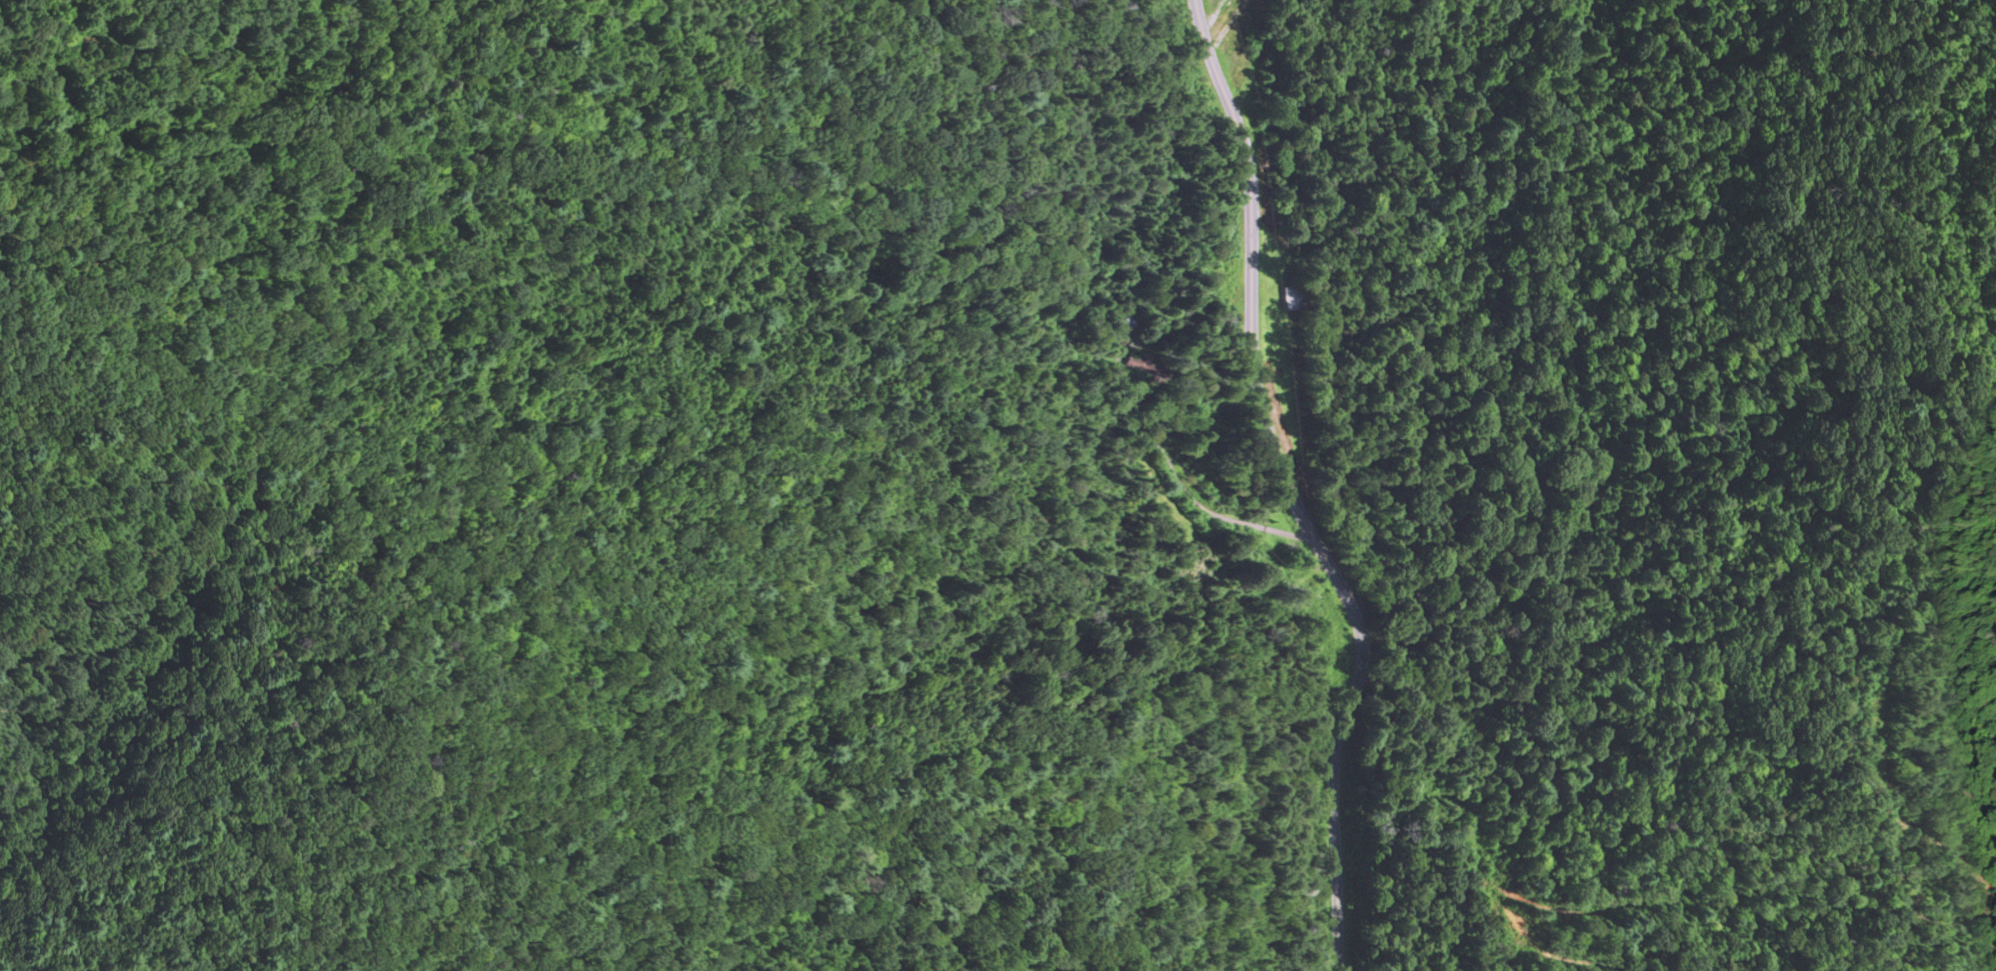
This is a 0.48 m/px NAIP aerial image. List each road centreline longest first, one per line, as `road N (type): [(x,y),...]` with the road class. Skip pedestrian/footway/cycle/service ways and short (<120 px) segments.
road 1 (residential): [(1355,970),(1330,691),(1293,580),(1263,437),(1243,171),(1198,0)]

